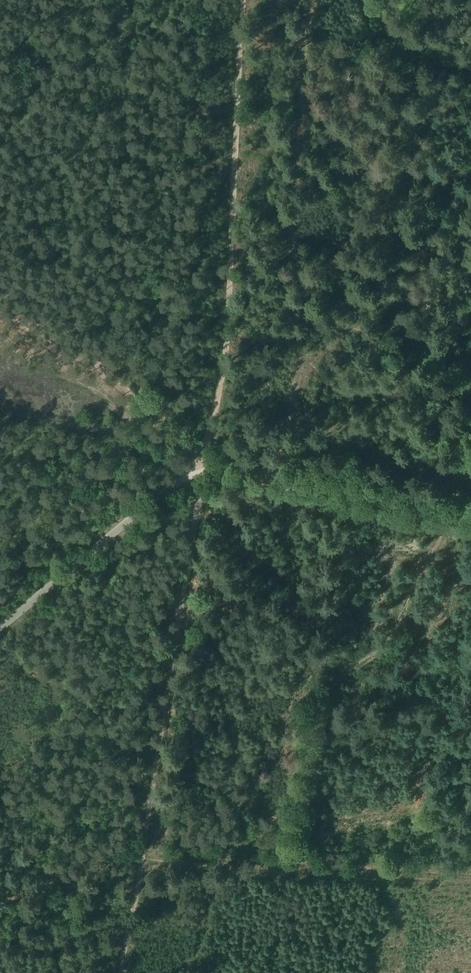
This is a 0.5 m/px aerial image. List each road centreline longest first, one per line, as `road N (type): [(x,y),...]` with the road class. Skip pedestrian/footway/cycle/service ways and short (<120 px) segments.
road 1 (unclassified): [(0,627),(157,496),(208,470),(241,468),(470,512)]
road 2 (track): [(202,453),(124,972)]
road 3 (track): [(202,453),(230,298),(243,0)]
road 4 (track): [(470,496),(202,453)]
road 5 (track): [(0,318),(101,374),(202,453)]

